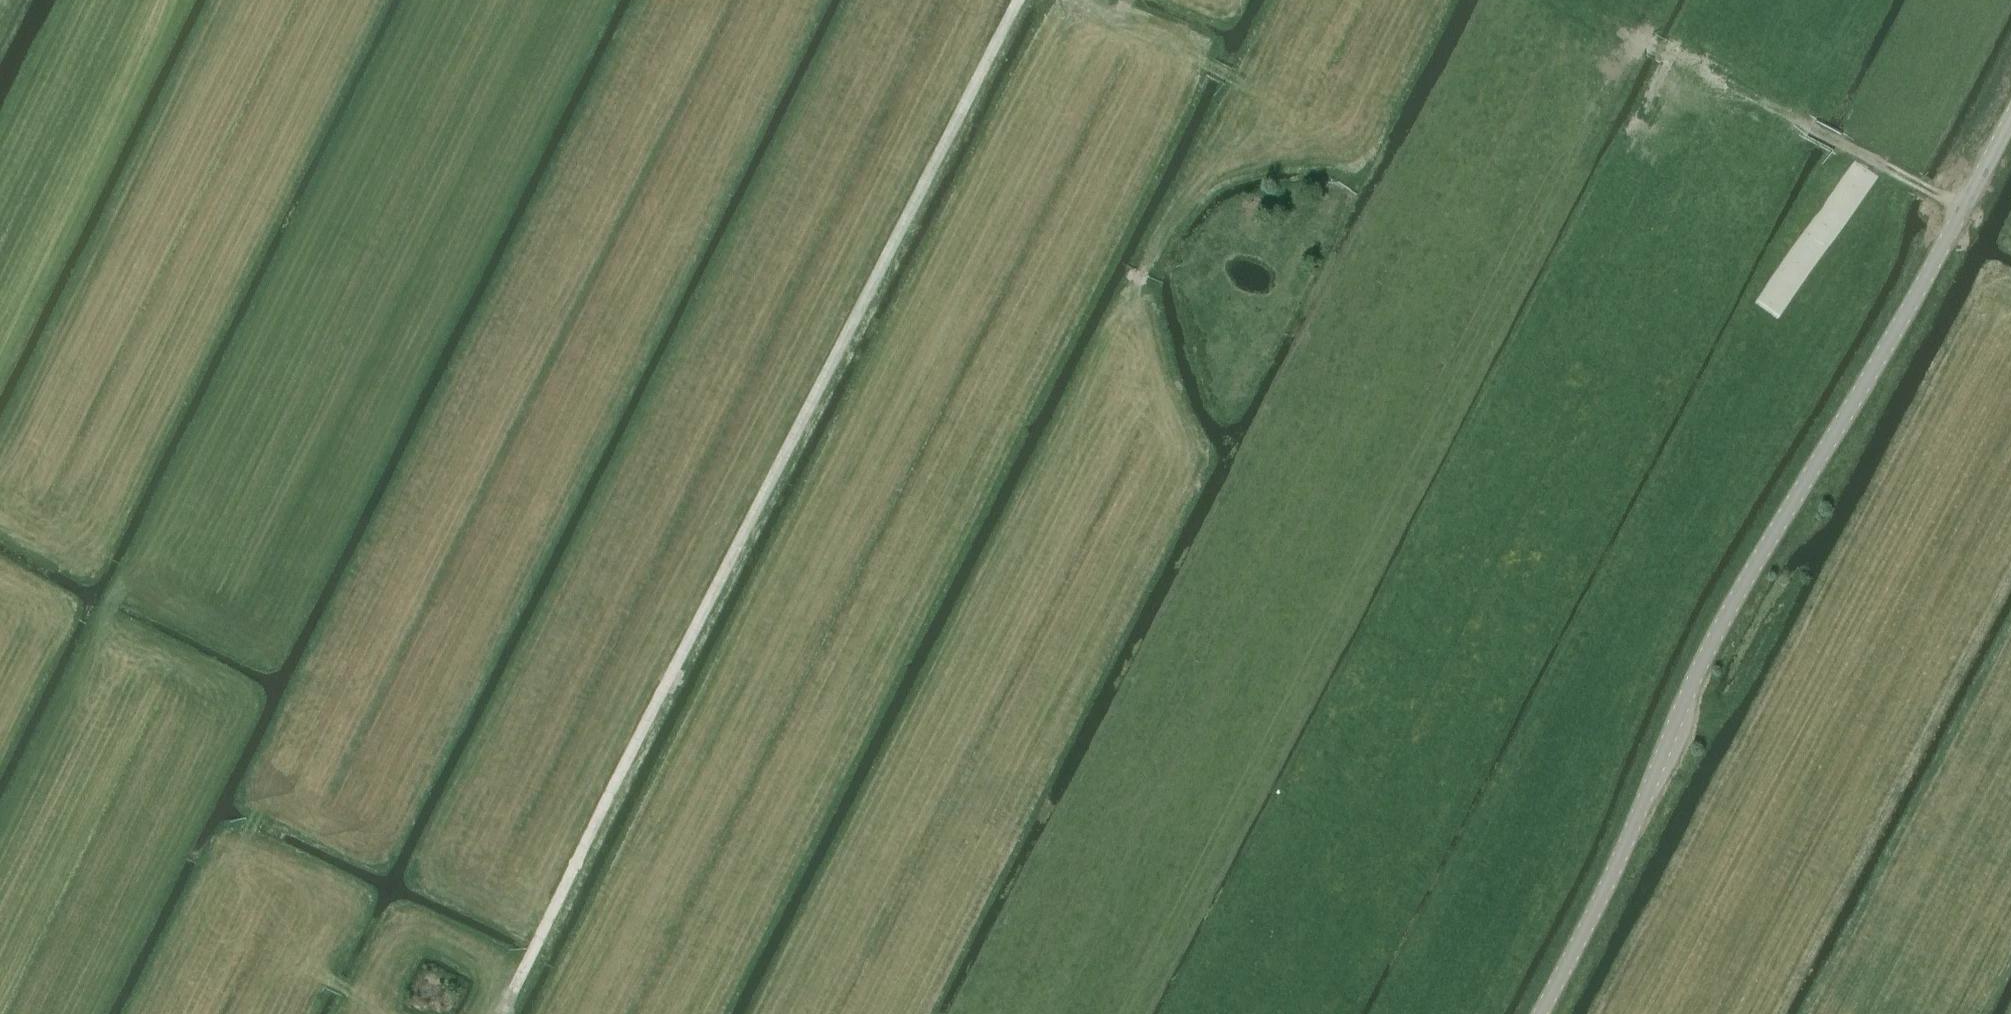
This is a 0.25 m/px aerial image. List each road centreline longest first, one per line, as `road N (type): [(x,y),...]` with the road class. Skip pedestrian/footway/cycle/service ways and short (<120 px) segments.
road 1 (track): [(535,965),(1042,0)]
road 2 (unclassified): [(1546,1013),(1614,886),(1723,635),(2010,112)]

